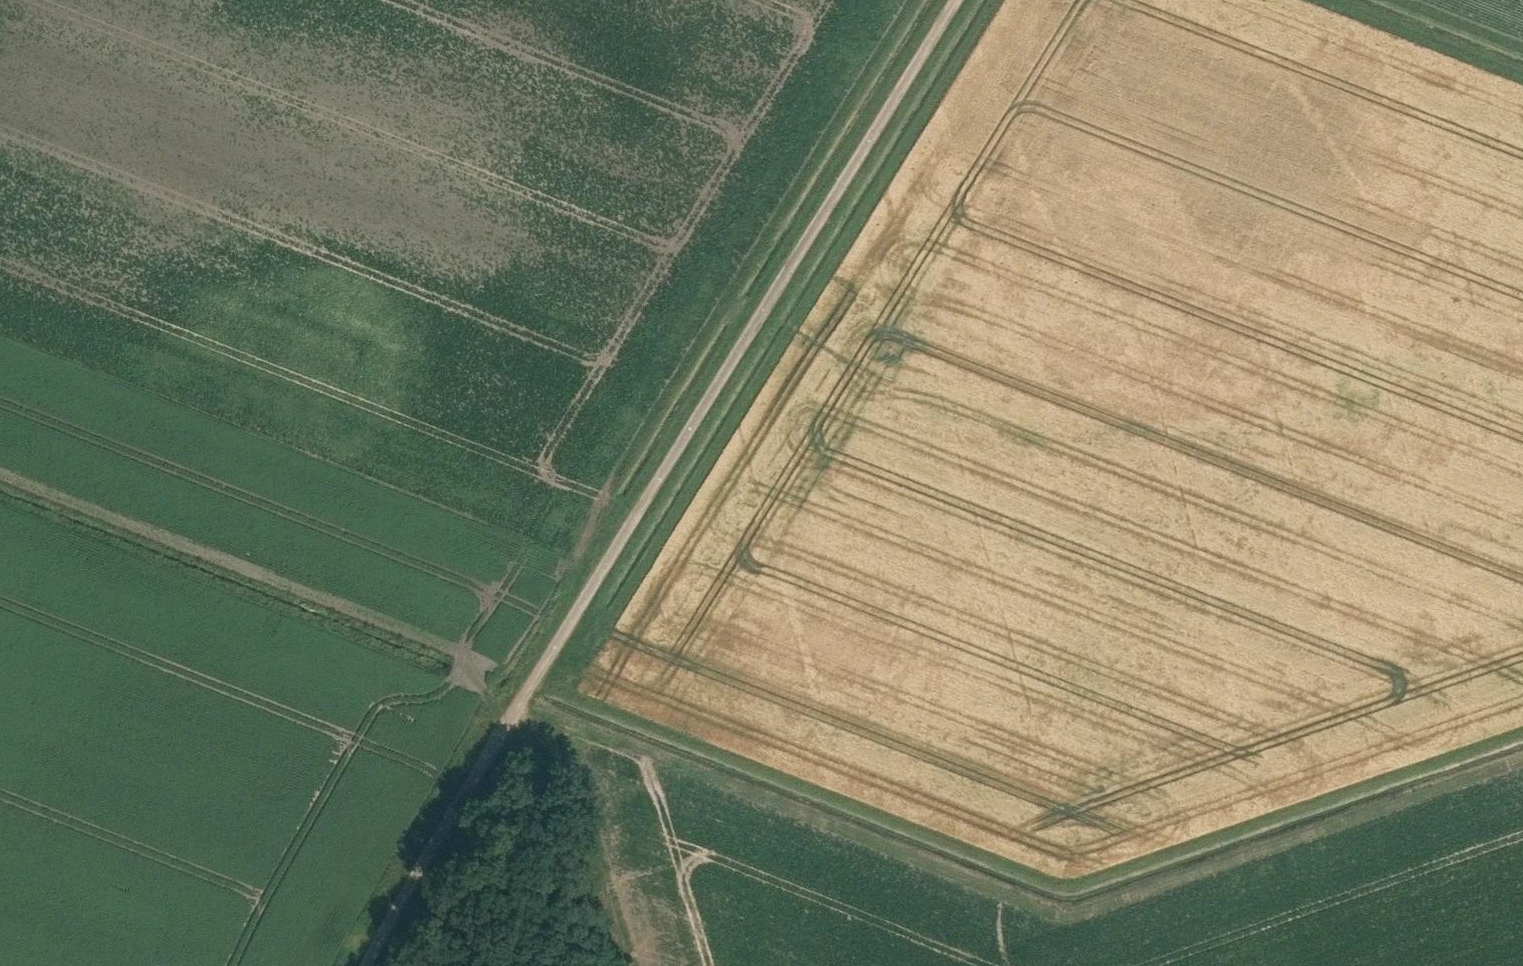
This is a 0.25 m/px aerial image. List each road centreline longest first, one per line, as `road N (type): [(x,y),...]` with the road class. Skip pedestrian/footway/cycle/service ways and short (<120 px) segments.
road 1 (track): [(366,965),(515,707),(956,0)]

